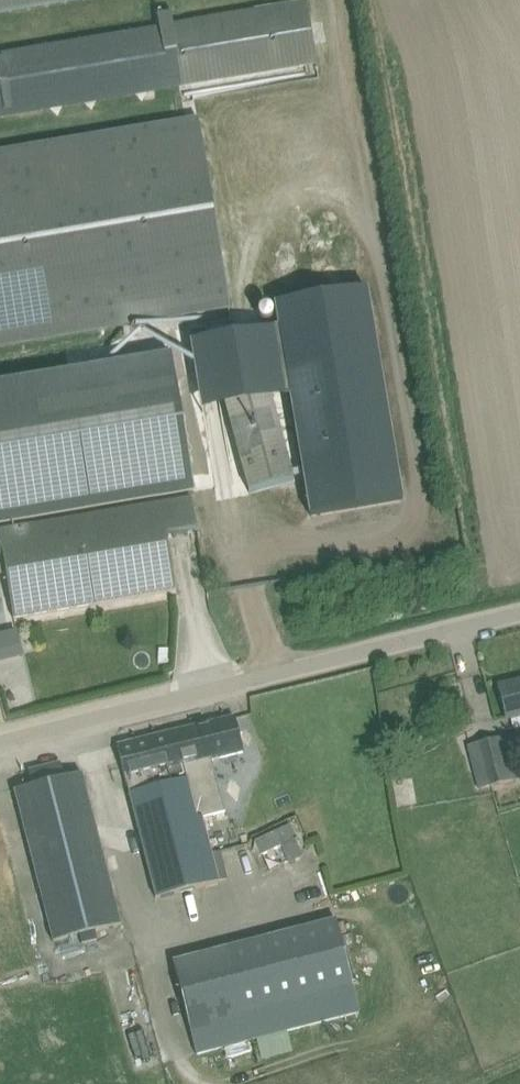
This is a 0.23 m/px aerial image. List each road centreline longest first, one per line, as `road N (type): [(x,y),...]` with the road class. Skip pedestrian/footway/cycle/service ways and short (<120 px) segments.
road 1 (unclassified): [(0,740),(519,611)]

